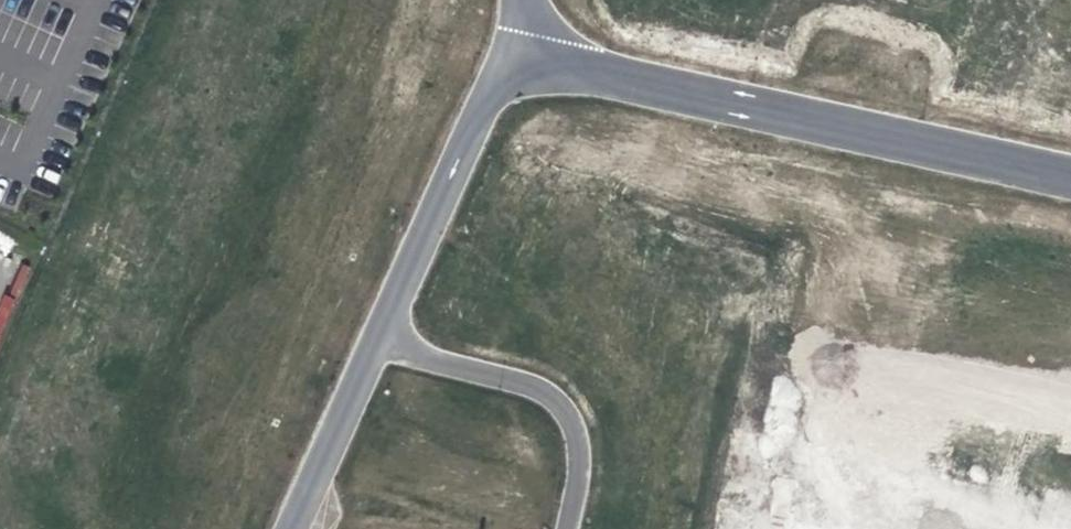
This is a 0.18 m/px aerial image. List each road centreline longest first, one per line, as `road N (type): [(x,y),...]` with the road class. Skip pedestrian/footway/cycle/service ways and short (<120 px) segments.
road 1 (unclassified): [(510,57),(1070,182)]
road 2 (unclassified): [(383,336),(549,393),(582,451),(565,528)]
road 3 (unclassified): [(510,57),(383,336)]
road 4 (unclassified): [(383,336),(293,528)]

